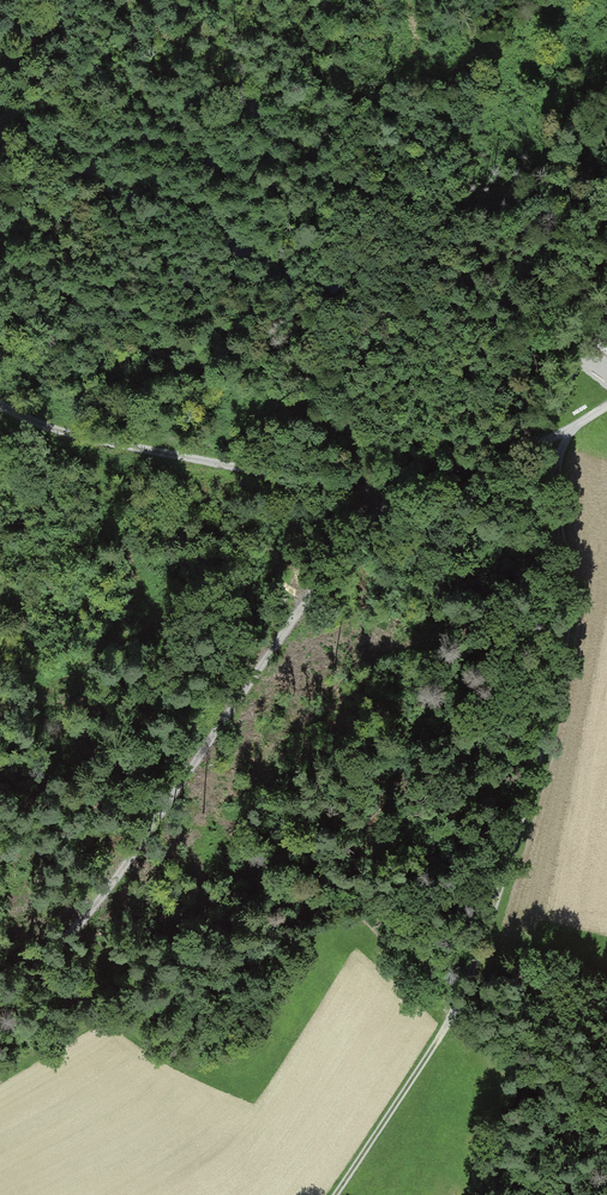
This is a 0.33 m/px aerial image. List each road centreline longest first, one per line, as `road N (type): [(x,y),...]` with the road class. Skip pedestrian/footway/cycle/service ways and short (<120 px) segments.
road 1 (track): [(330,1194),(479,953),(540,770),(575,600),(559,529),(561,459),(570,435)]
road 2 (track): [(0,403),(33,423),(377,498),(570,435),(606,409)]
road 3 (track): [(377,498),(313,601),(97,898),(0,999)]

